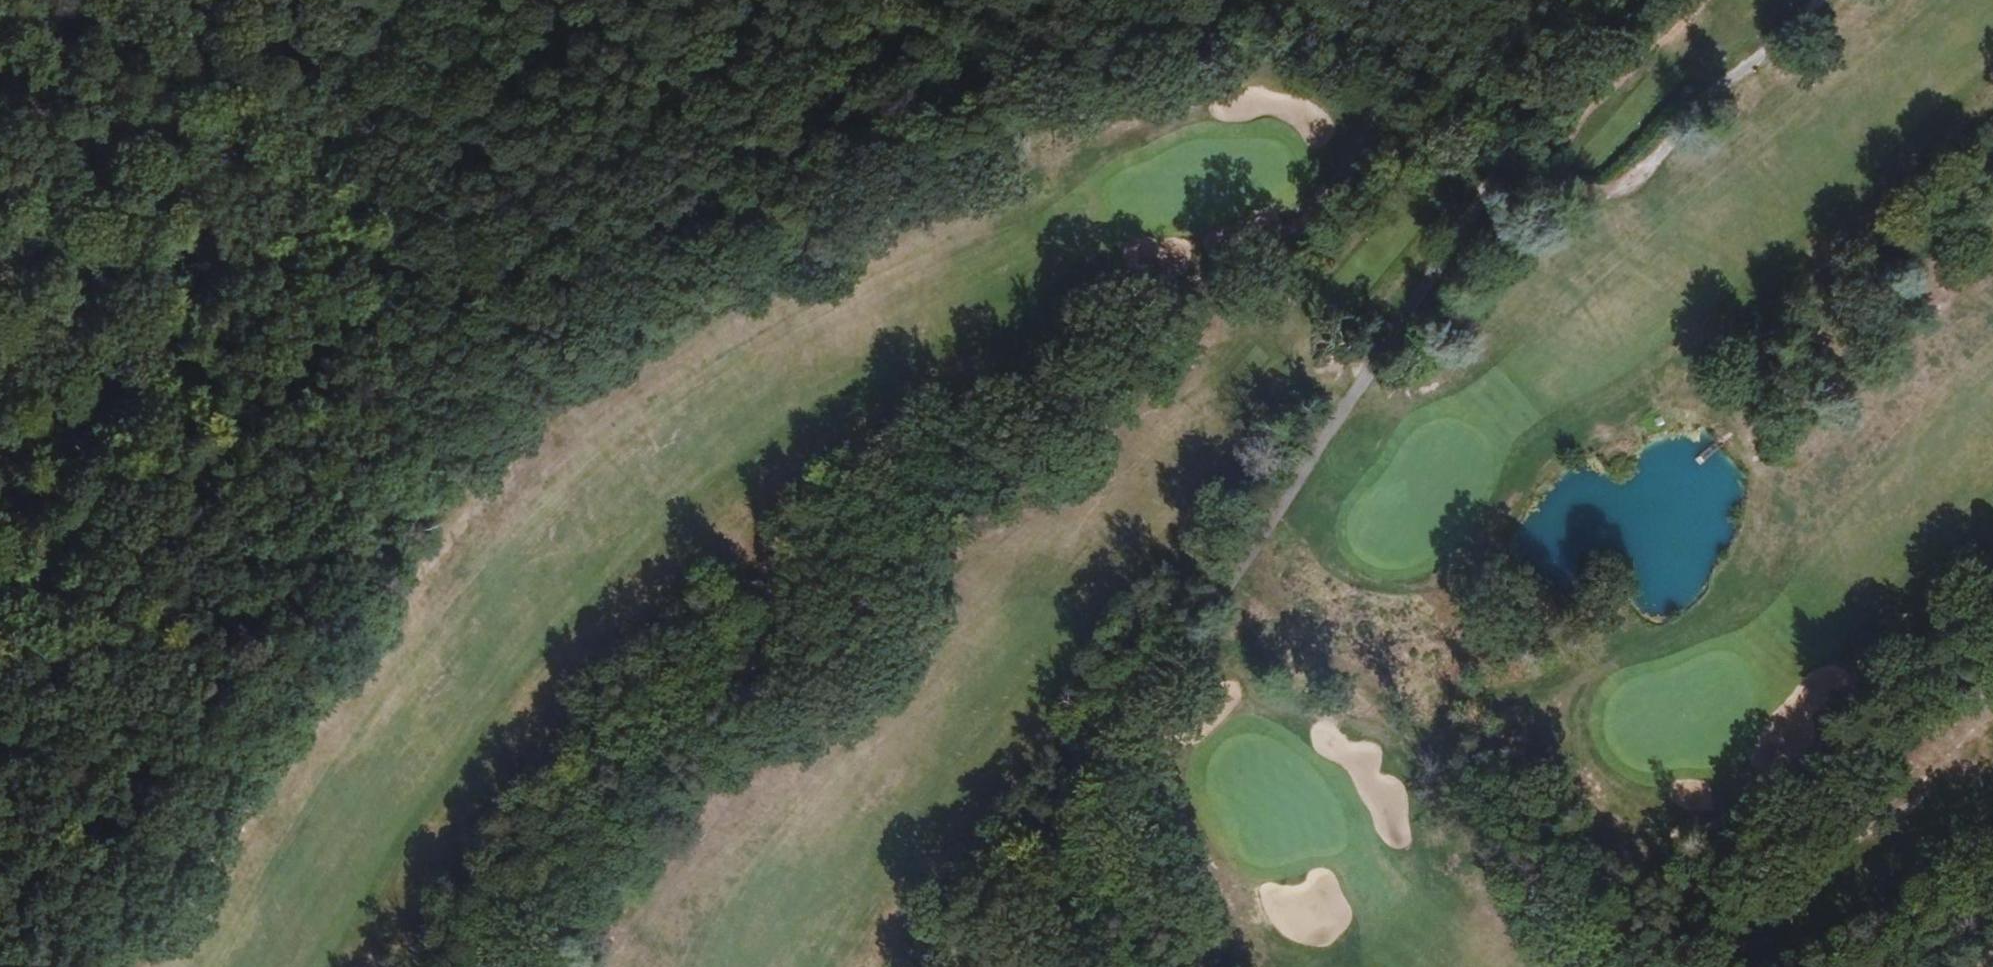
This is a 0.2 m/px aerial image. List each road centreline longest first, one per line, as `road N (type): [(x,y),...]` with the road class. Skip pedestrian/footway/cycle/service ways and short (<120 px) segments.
road 1 (track): [(430,0),(0,559)]
road 2 (track): [(1520,89),(1481,94),(1450,85),(1265,0)]
road 3 (track): [(122,0),(305,166)]

